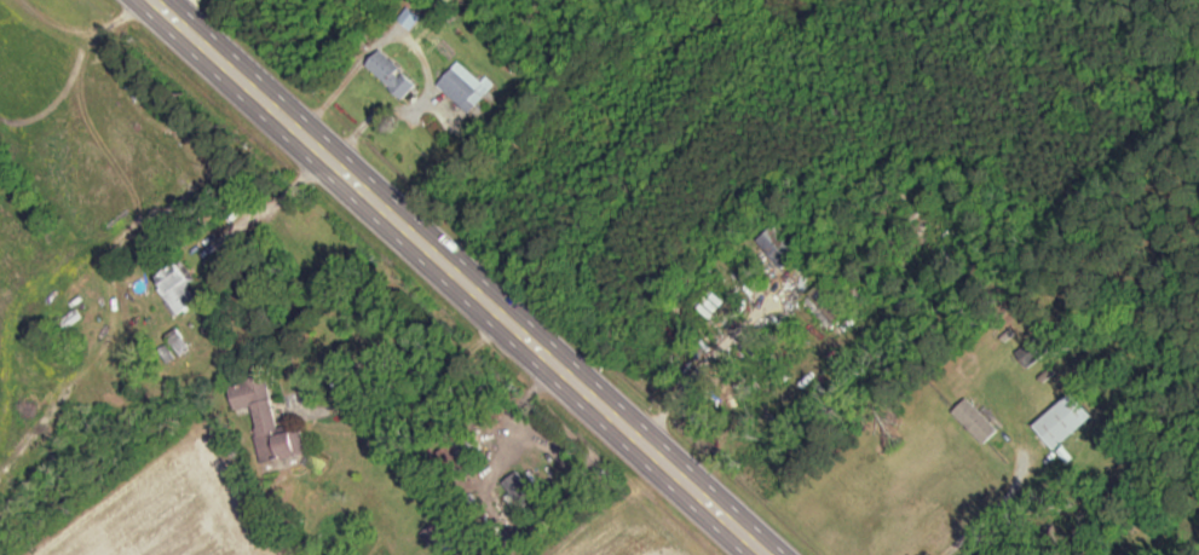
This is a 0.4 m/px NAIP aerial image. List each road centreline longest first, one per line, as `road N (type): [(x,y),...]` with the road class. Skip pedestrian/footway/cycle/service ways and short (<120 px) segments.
road 1 (trunk): [(152,0),(770,554)]

